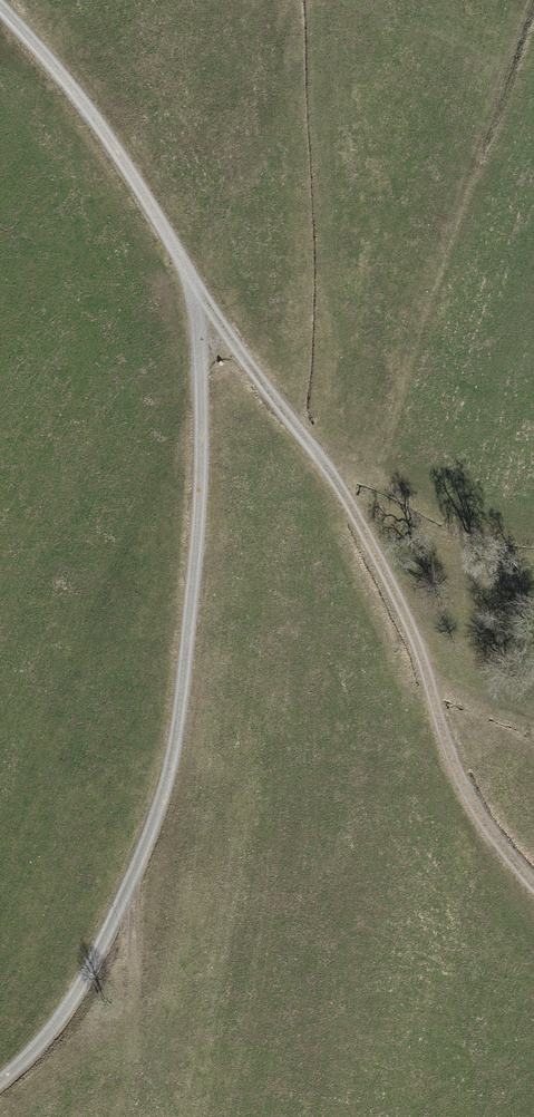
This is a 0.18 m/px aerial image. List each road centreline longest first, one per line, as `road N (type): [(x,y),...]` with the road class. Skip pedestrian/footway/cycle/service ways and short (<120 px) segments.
road 1 (track): [(0,1084),(63,1021),(136,887),(172,779),(198,561),(207,310),(114,147),(0,9)]
road 2 (track): [(207,310),(319,453),(362,527),(404,613),(462,786),(533,886)]

